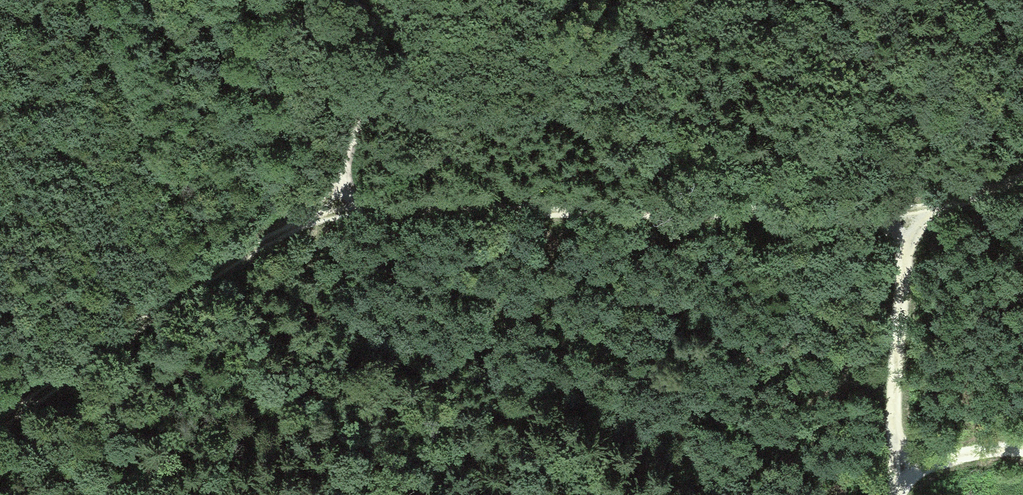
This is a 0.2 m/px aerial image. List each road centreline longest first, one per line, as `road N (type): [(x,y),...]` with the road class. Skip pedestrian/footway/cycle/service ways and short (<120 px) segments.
road 1 (track): [(1022,180),(908,216),(365,210),(315,219),(204,274),(0,422)]
road 2 (track): [(896,468),(895,336),(908,216)]
road 3 (track): [(315,219),(401,0)]
road 4 (track): [(1022,455),(896,468),(895,494)]

